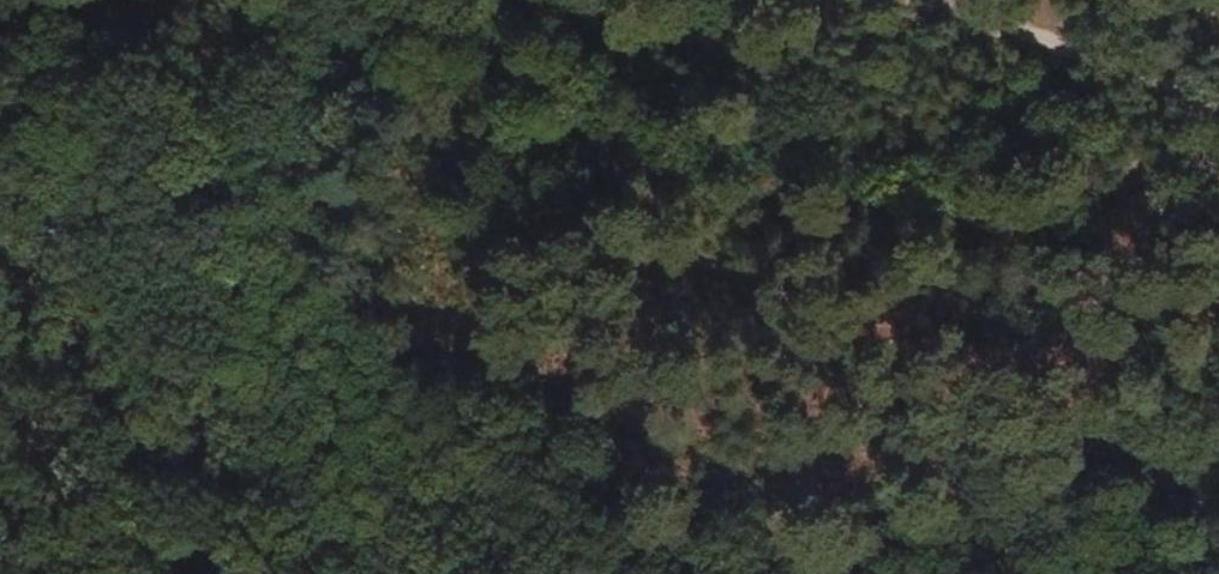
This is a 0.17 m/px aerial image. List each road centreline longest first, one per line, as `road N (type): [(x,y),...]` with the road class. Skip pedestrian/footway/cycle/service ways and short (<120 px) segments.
road 1 (track): [(960,0),(1218,89)]

